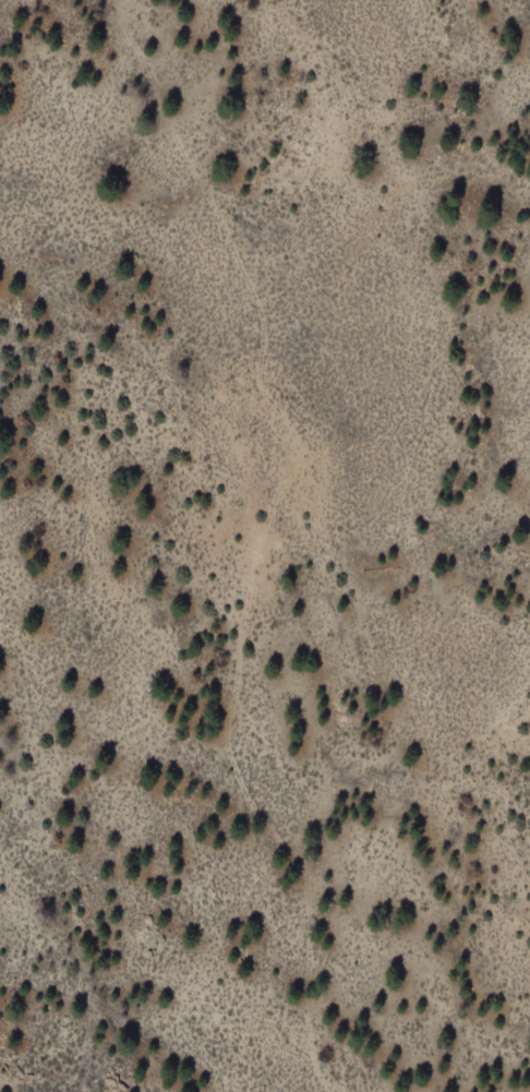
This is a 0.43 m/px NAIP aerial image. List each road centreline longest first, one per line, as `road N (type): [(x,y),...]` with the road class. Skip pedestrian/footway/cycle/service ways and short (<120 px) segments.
road 1 (track): [(331,1091),(316,1069),(306,1022),(312,917),(305,892),(241,796),(226,710),(185,706),(89,755),(0,751)]

